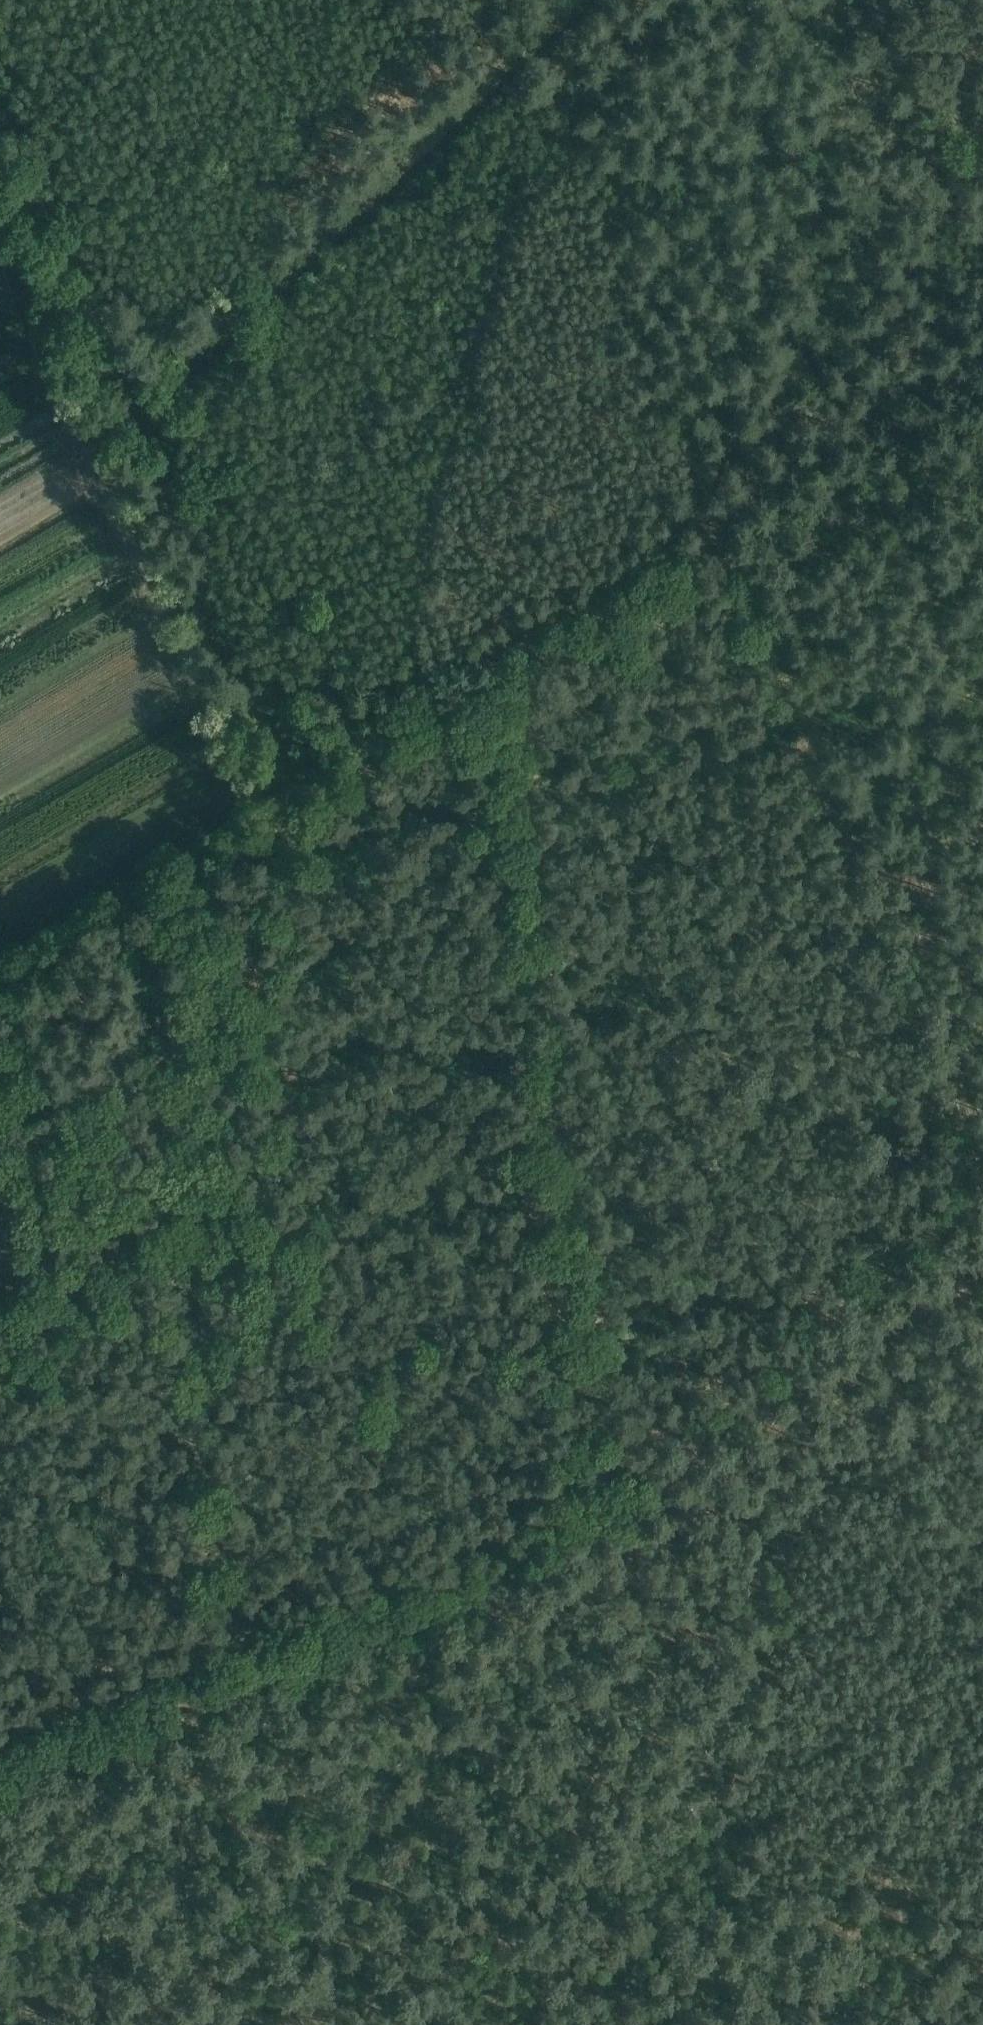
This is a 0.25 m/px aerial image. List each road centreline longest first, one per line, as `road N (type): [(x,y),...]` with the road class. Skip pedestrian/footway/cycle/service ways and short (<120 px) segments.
road 1 (track): [(0,1754),(219,1662),(587,1532),(634,1591),(680,1691),(788,2024)]
road 2 (track): [(587,1532),(982,1168)]

